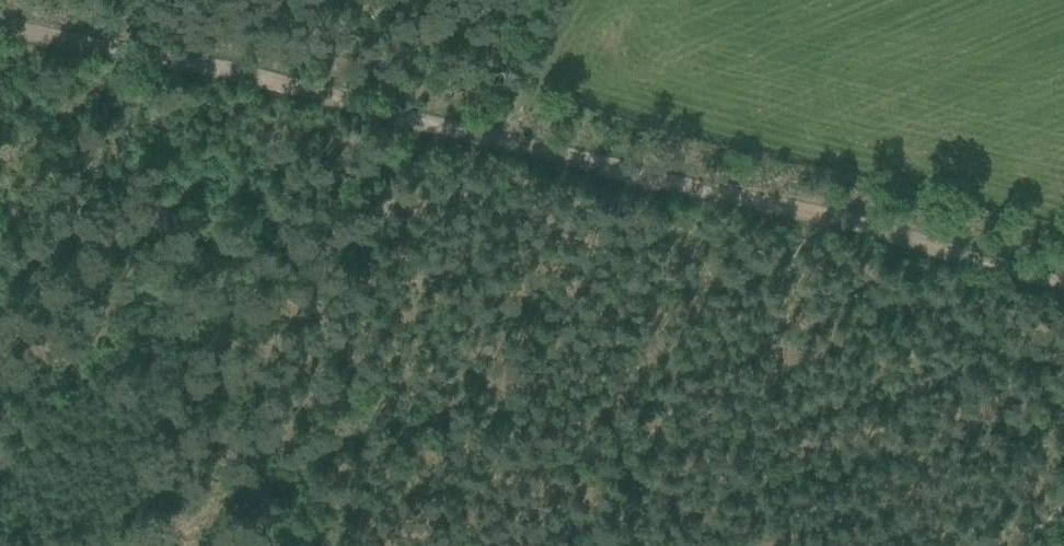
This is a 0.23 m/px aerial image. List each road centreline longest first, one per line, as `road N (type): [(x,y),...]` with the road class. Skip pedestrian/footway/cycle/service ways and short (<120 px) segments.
road 1 (track): [(0,19),(823,218)]
road 2 (track): [(322,545),(399,114)]
road 3 (track): [(823,218),(1063,280)]

